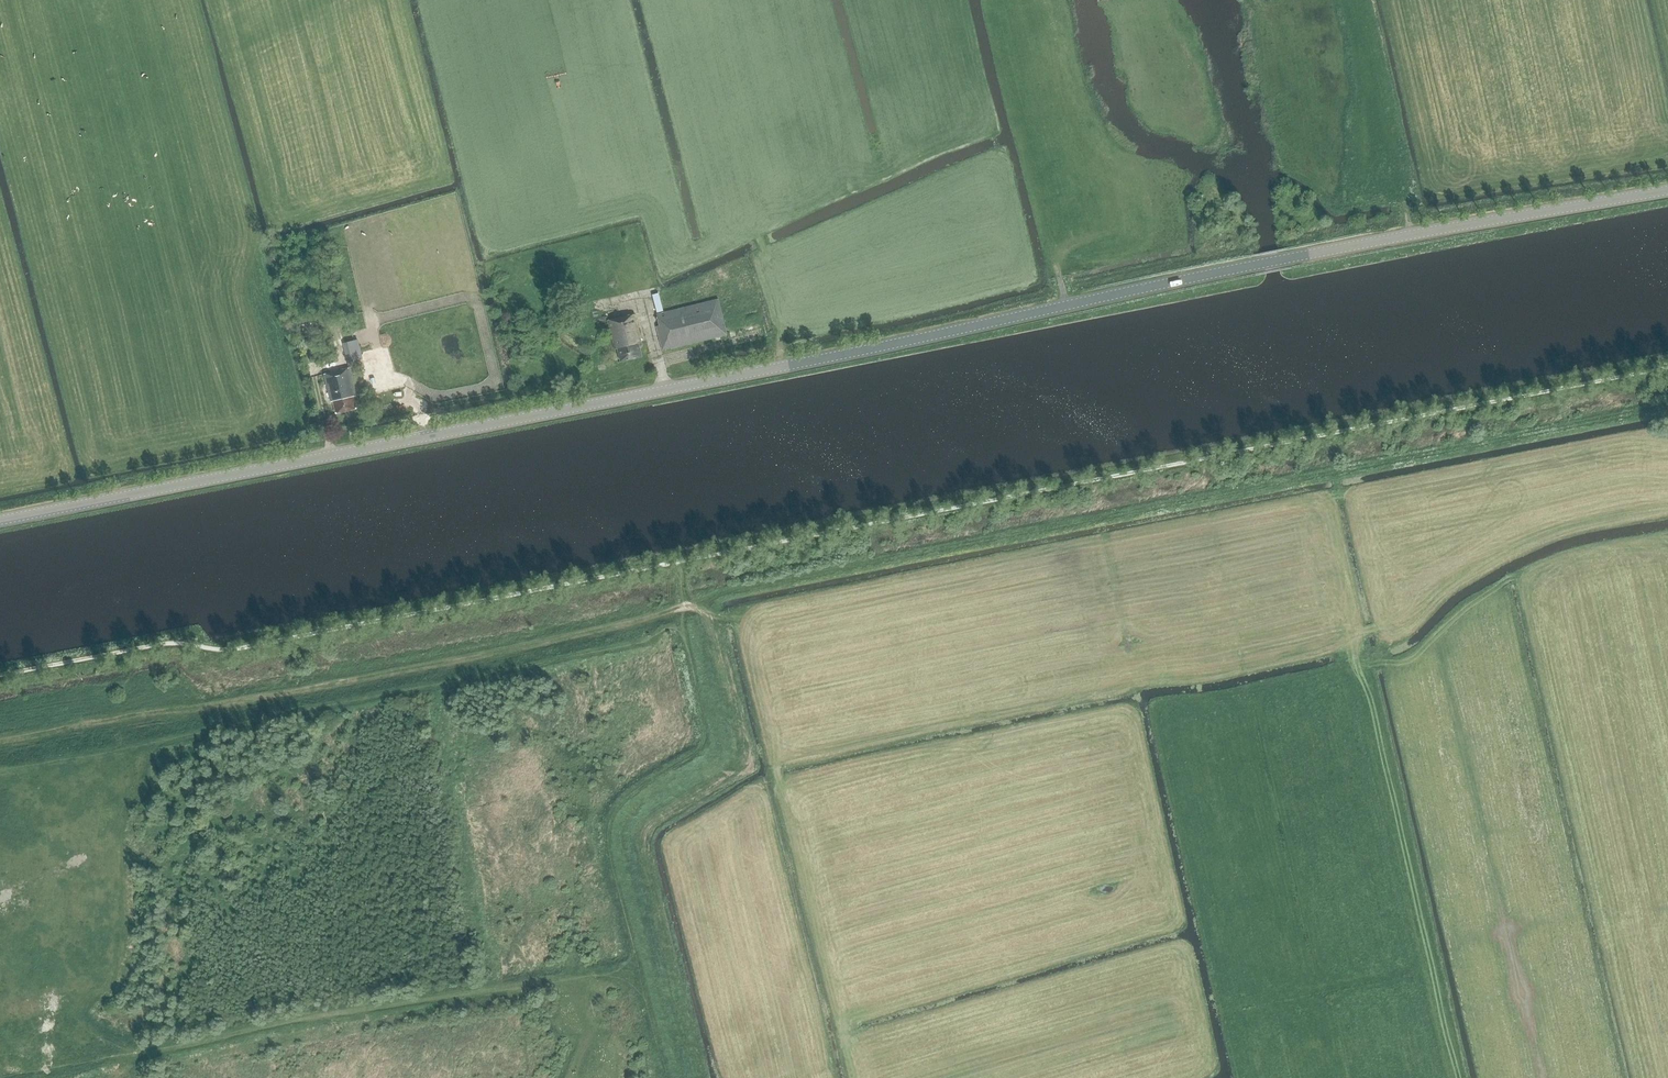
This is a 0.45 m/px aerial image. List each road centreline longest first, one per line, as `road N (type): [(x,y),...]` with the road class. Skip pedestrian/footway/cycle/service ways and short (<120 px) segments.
road 1 (tertiary): [(0,519),(1289,256),(1667,188)]

